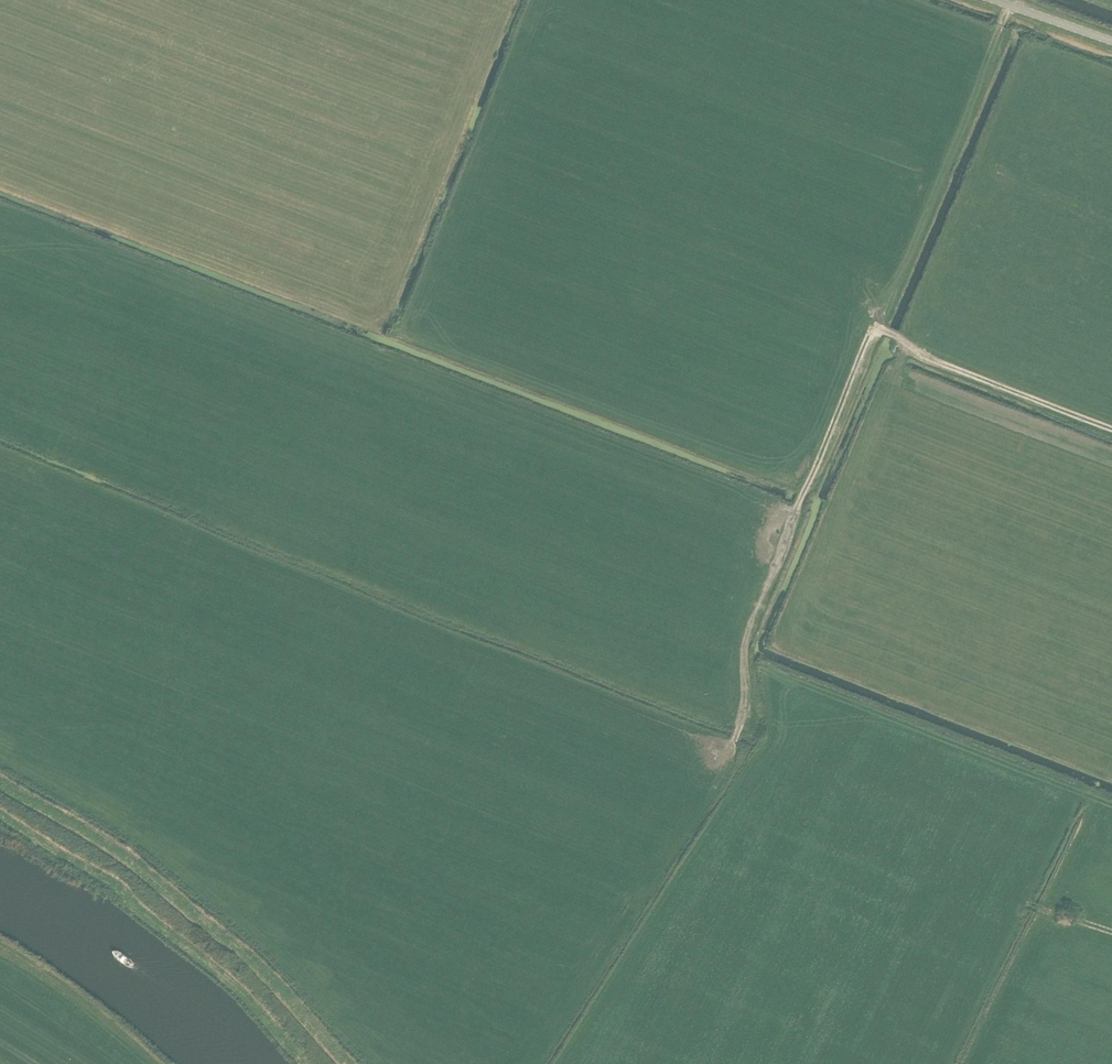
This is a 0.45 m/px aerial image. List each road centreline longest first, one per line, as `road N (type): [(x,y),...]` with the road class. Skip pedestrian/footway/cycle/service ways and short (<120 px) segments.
road 1 (unclassified): [(1111,41),(995,0)]

